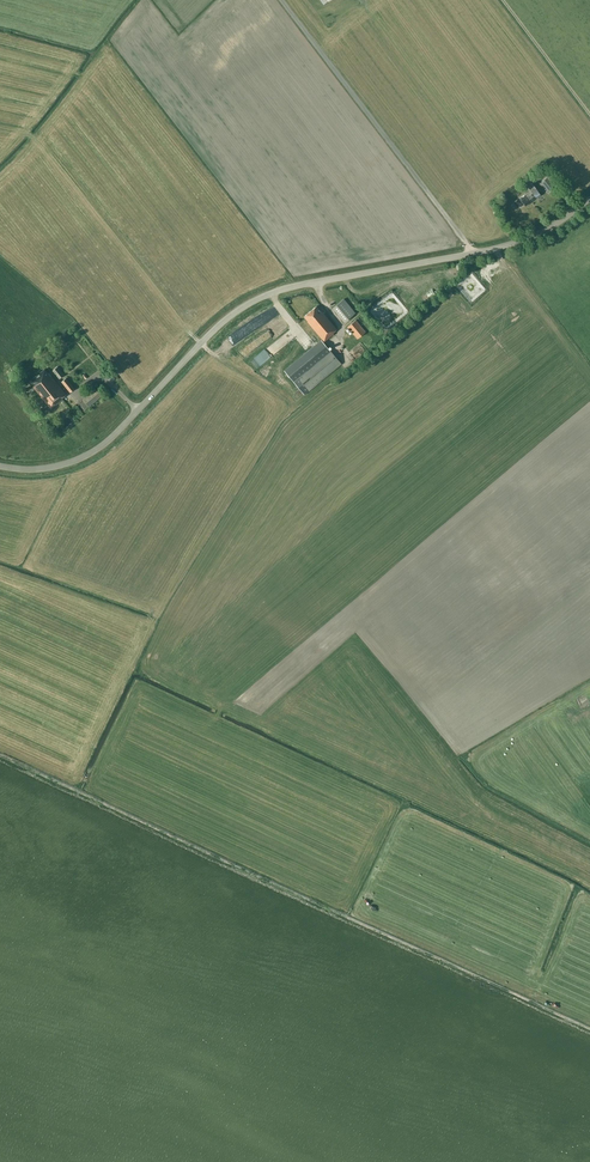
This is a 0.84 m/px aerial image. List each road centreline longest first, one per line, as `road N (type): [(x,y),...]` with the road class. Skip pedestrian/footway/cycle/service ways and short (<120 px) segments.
road 1 (tertiary): [(0,466),(54,467),(98,448),(217,327),(260,298),(506,245),(589,199)]

